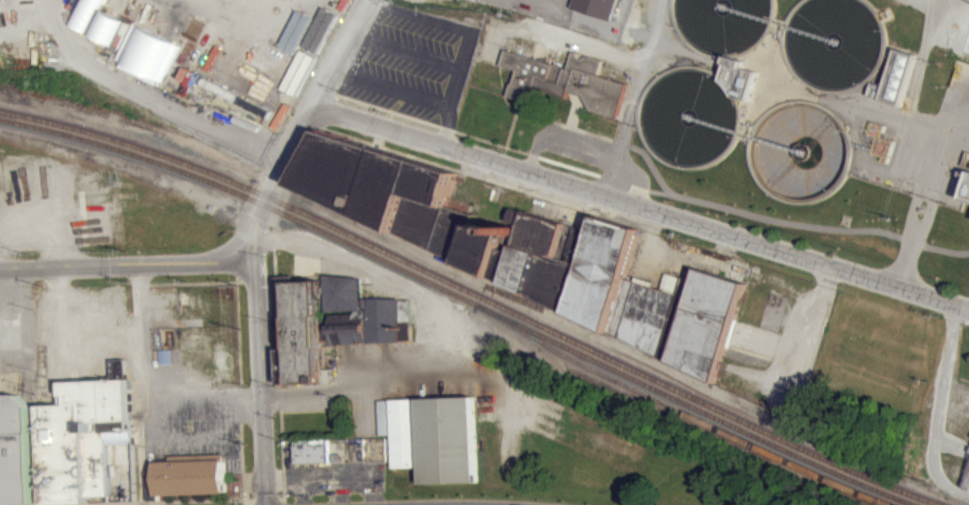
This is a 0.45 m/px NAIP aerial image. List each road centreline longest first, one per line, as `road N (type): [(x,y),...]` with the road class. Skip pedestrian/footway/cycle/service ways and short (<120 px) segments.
road 1 (residential): [(311,102),(968,306)]
road 2 (residential): [(368,0),(311,102),(253,237),(264,504)]
road 3 (residential): [(0,268),(252,260)]

